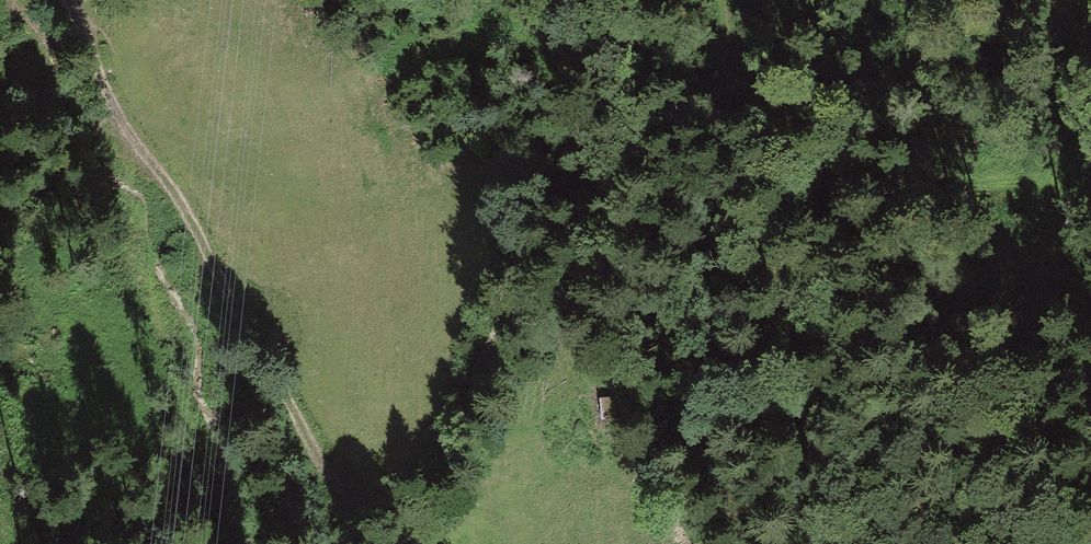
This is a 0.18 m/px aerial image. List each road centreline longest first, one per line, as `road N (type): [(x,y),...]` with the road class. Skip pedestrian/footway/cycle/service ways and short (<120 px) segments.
road 1 (track): [(65,0),(116,114),(197,231),(302,429),(406,543)]
road 2 (track): [(381,522),(420,494),(442,466),(493,346),(564,233),(617,0)]
road 3 (track): [(725,0),(739,59),(810,144),(845,167),(887,179),(1090,196)]

